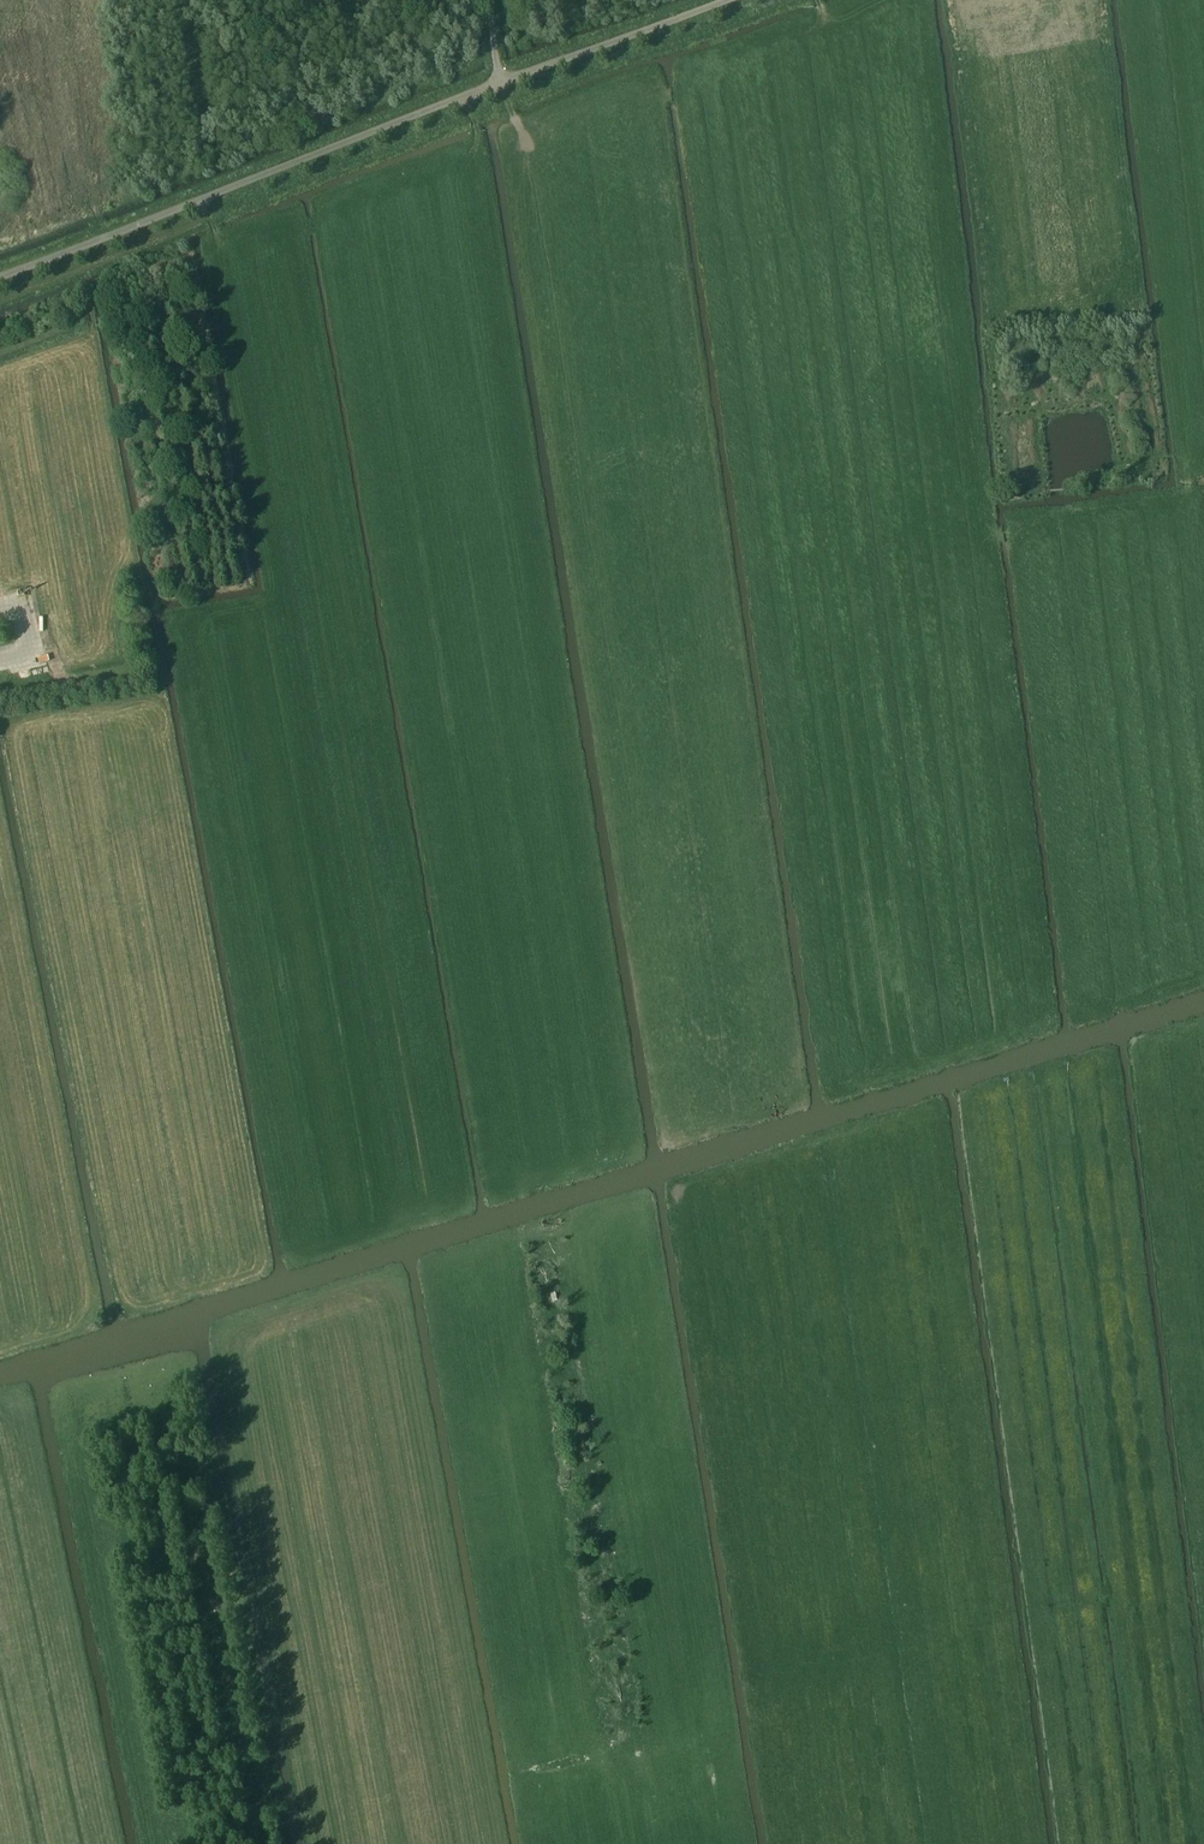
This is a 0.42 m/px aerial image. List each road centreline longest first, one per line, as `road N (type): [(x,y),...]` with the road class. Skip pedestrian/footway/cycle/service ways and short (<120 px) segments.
road 1 (unclassified): [(0,275),(498,82)]
road 2 (unclassified): [(498,82),(715,0)]

